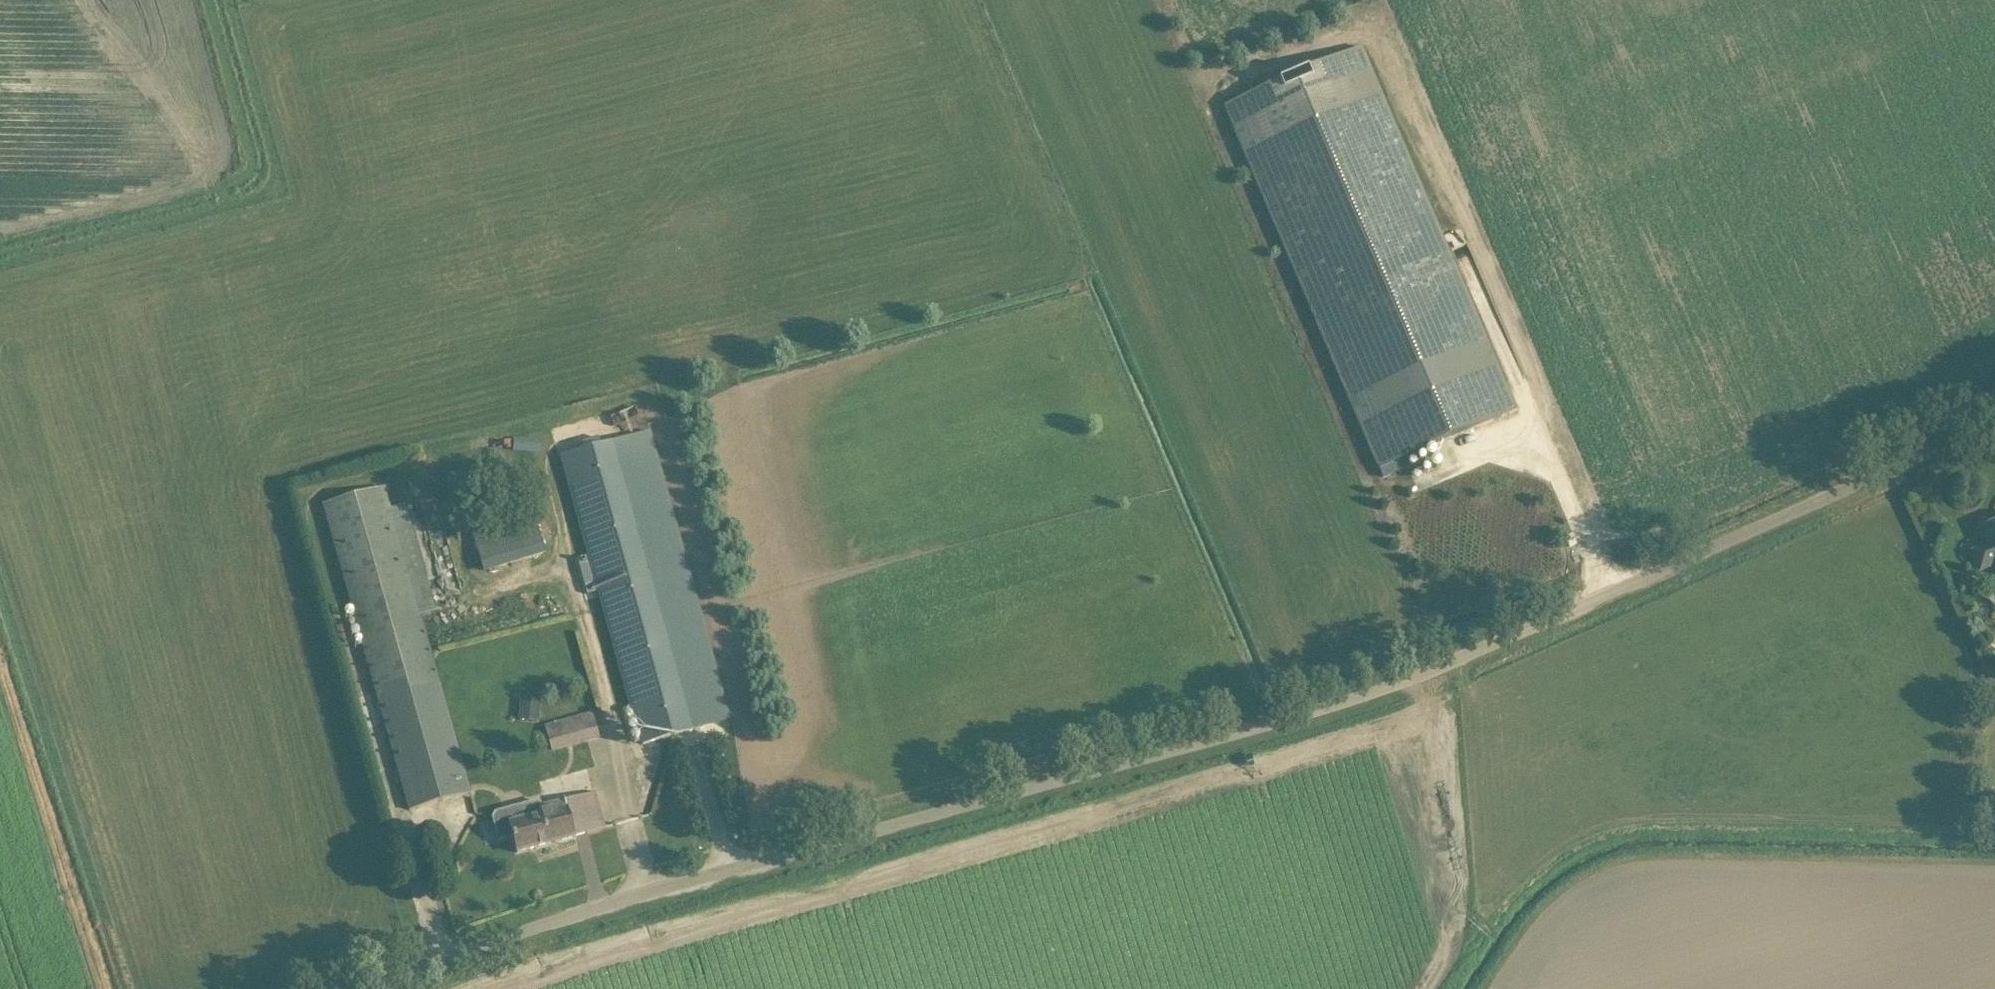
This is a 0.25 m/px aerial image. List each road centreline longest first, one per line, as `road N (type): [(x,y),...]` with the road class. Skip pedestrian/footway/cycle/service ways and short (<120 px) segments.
road 1 (unclassified): [(365,988),(577,914),(1347,702),(1994,424)]
road 2 (track): [(1460,659),(1469,976)]

